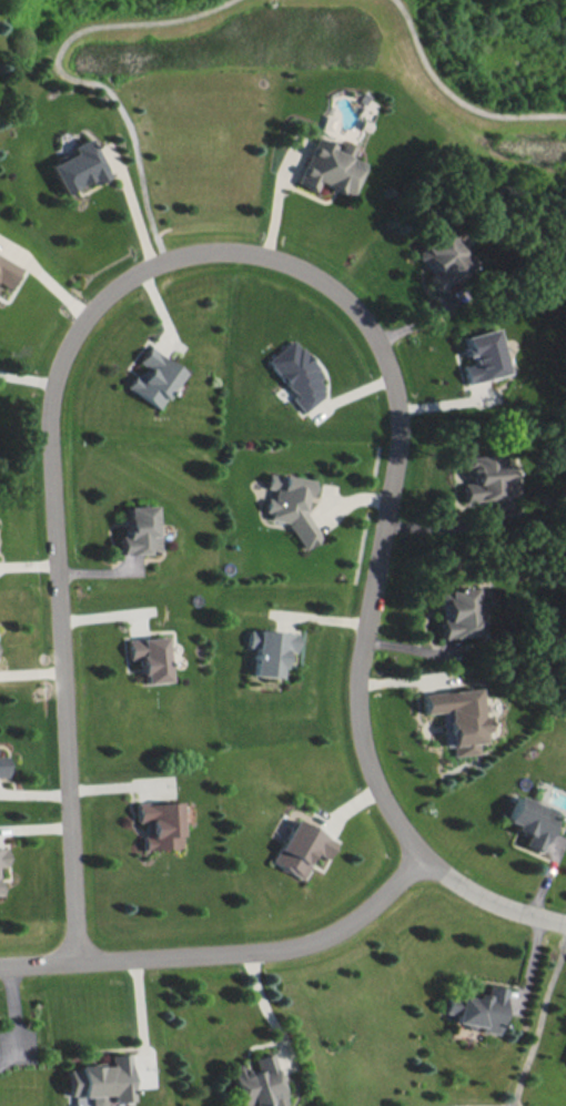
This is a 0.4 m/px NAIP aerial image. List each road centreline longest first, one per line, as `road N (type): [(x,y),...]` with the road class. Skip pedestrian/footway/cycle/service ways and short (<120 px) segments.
road 1 (residential): [(77,958),(46,463),(51,378),(88,313),(118,282),(161,260),(237,248),(294,265),(336,290),(376,341),(398,428),(356,693),(371,773),(423,856)]
road 2 (residential): [(0,963),(291,945),(342,930),(423,856)]
road 3 (residential): [(423,856),(497,903),(565,922)]

